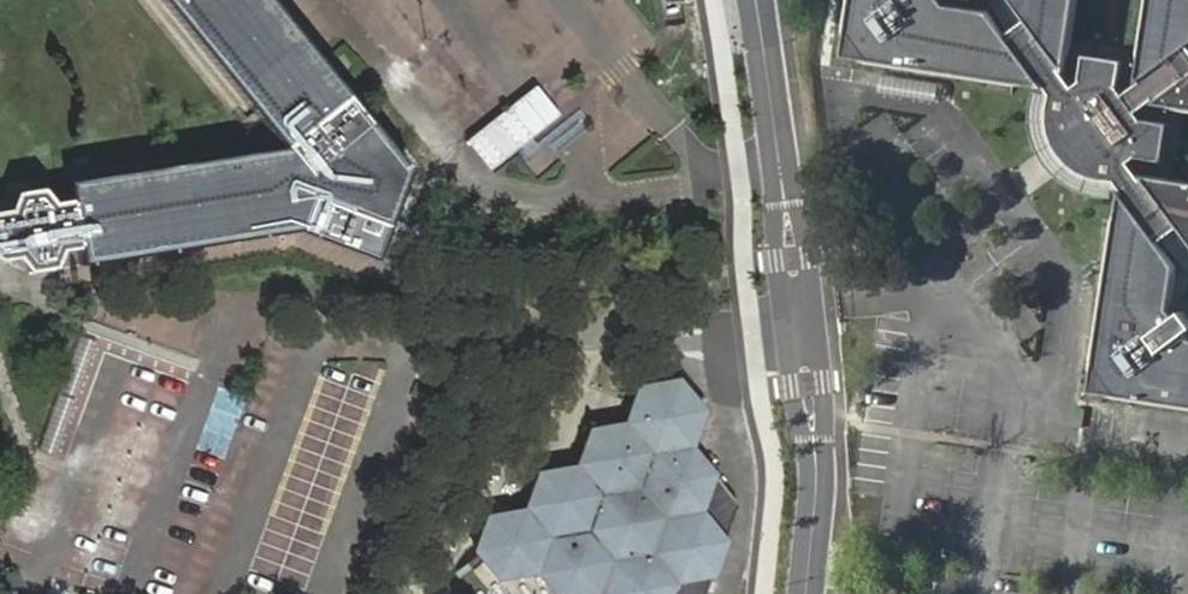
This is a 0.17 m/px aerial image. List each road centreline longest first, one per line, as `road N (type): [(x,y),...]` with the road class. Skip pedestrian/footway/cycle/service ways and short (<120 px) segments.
road 1 (unclassified): [(816,471),(823,381),(809,255),(781,175)]
road 2 (unclassified): [(781,175),(772,259),(791,386),(816,471)]
road 3 (unclassified): [(758,0),(781,175)]
road 4 (unclassified): [(816,471),(806,593)]

